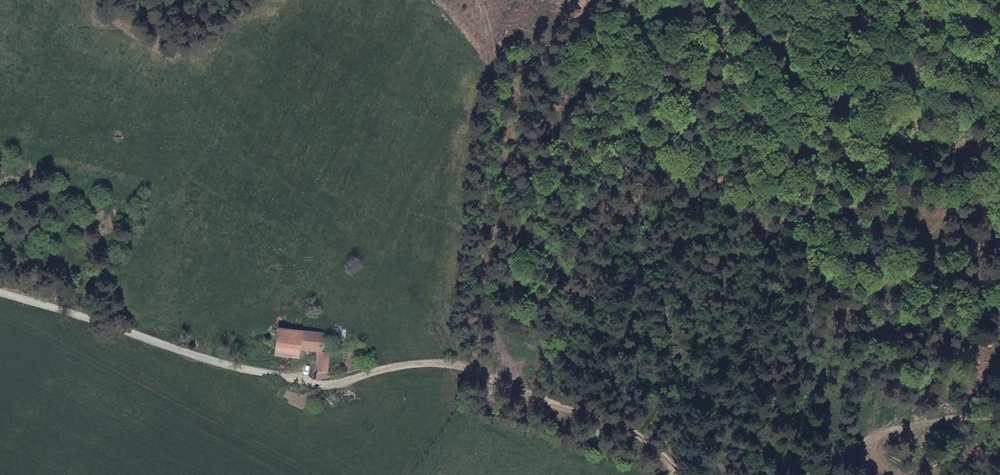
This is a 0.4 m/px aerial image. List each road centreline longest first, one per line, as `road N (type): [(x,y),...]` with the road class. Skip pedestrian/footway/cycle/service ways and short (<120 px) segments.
road 1 (track): [(700,474),(474,365),(408,364),(305,387)]
road 2 (track): [(486,0),(496,164),(484,336),(474,365)]
road 3 (unclassified): [(305,387),(0,286)]
road 4 (track): [(800,474),(866,429),(999,420)]

